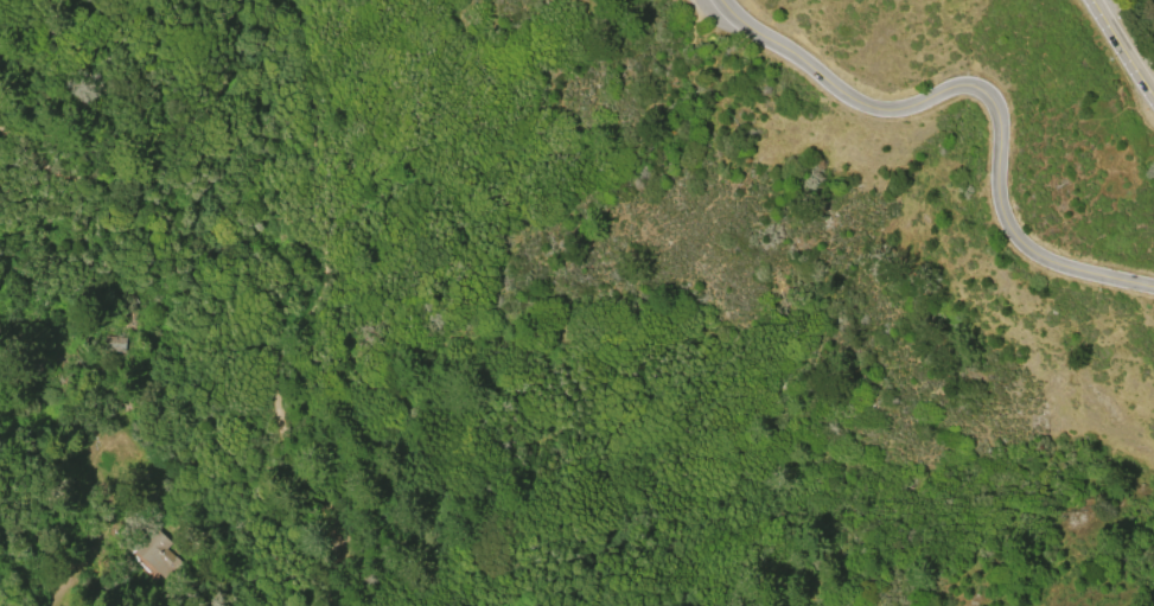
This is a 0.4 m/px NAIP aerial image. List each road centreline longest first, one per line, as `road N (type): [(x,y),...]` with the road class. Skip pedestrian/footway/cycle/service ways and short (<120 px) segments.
road 1 (residential): [(1153,284),(1059,261),(1018,229),(1001,193),(997,100),(984,89),(954,84),(887,109),(860,102),(725,0)]
road 2 (residential): [(368,605),(340,528),(289,445),(278,366),(266,349),(109,344),(0,385)]
road 3 (residential): [(36,604),(345,538)]
road 4 (residential): [(109,344),(119,519),(33,605)]

